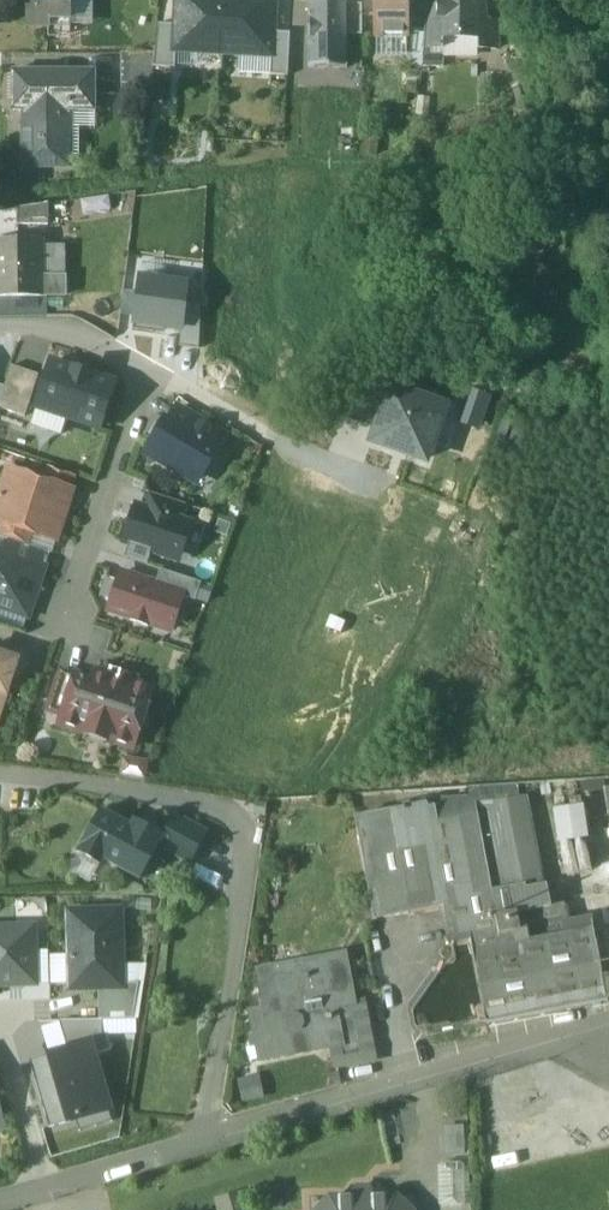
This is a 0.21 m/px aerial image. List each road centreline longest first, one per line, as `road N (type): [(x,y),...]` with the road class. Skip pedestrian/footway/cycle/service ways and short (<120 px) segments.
road 1 (residential): [(211,1137),(252,810),(0,778)]
road 2 (residential): [(211,1137),(608,1035)]
road 3 (residential): [(150,374),(62,628)]
road 4 (residential): [(359,482),(150,374)]
road 5 (residential): [(0,1202),(211,1137)]
road 6 (residential): [(150,374),(53,327),(0,328)]

